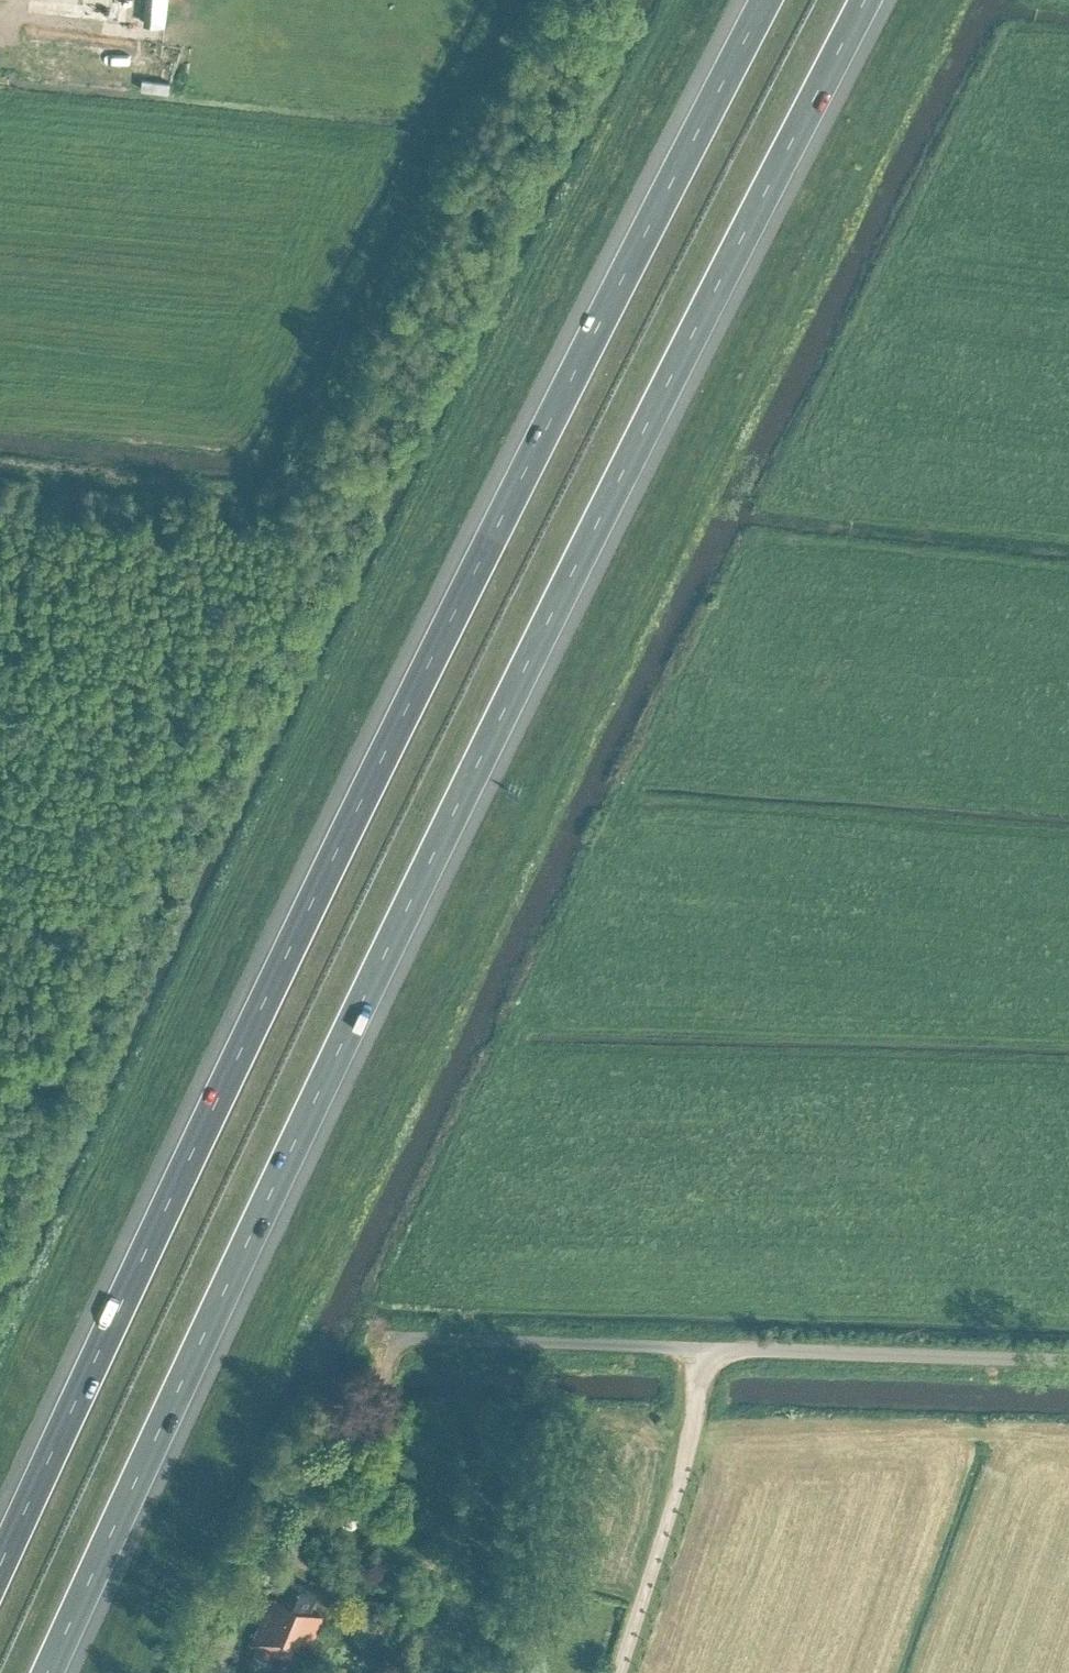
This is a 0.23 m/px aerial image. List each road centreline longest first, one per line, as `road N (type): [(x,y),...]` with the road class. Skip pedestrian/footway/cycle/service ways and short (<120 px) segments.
road 1 (motorway): [(45,1672),(483,750),(864,0)]
road 2 (motorway): [(767,0),(426,665),(0,1560)]
road 3 (unclassified): [(1068,1356),(407,1337)]

